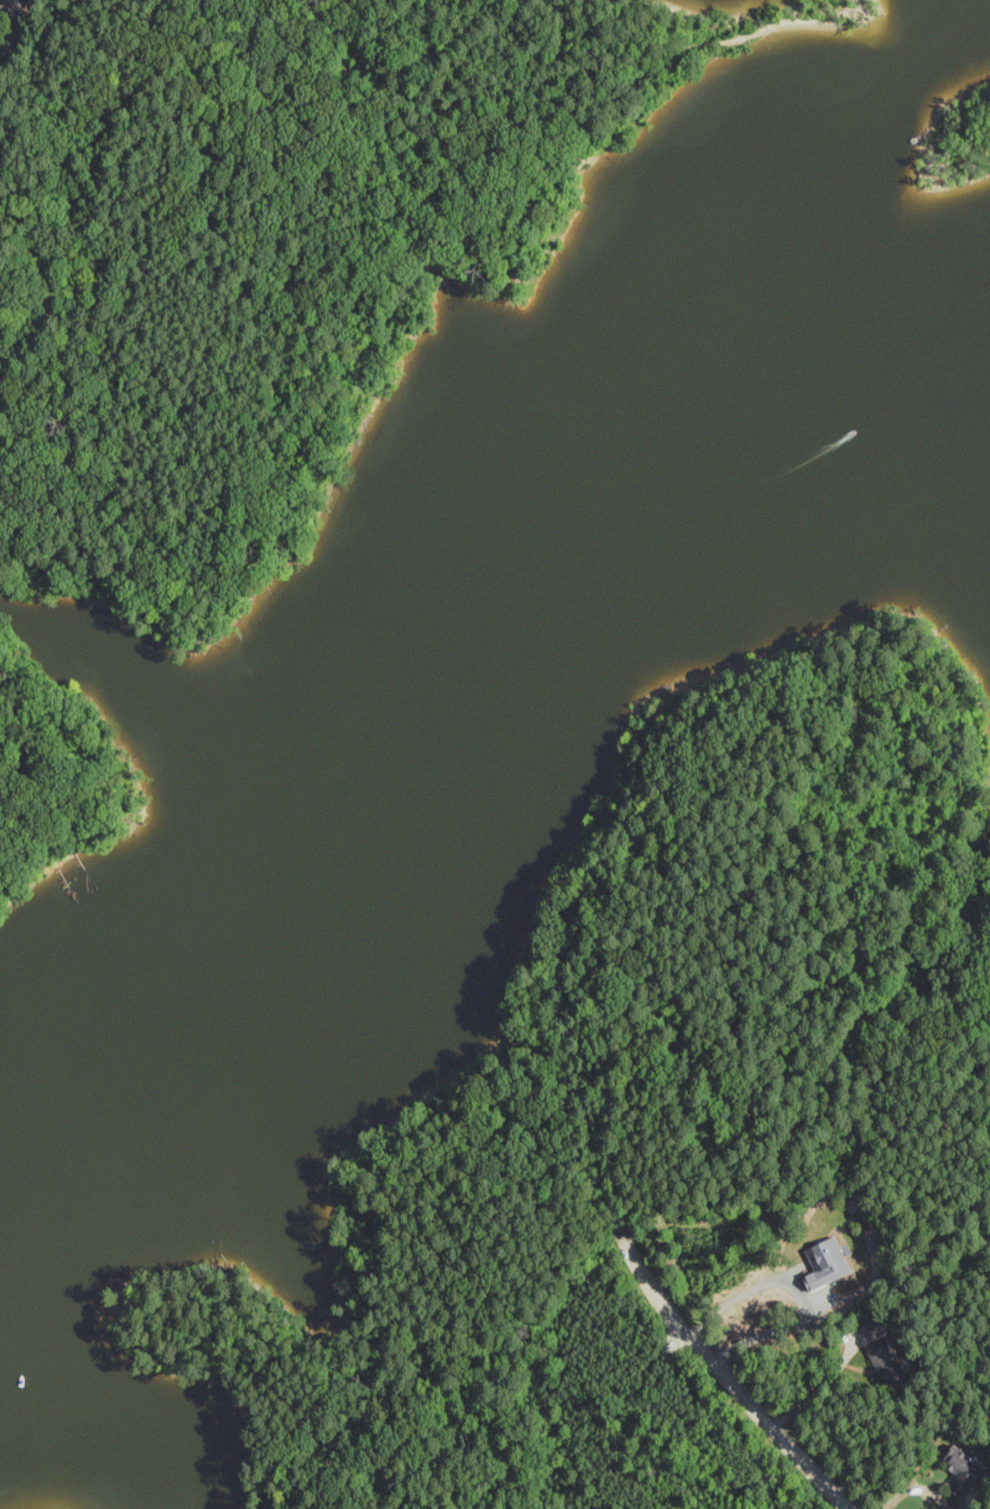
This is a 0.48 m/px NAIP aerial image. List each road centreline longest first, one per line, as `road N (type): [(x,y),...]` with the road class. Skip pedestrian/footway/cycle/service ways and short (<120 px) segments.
road 1 (residential): [(850,1508),(691,1336),(624,1233)]

